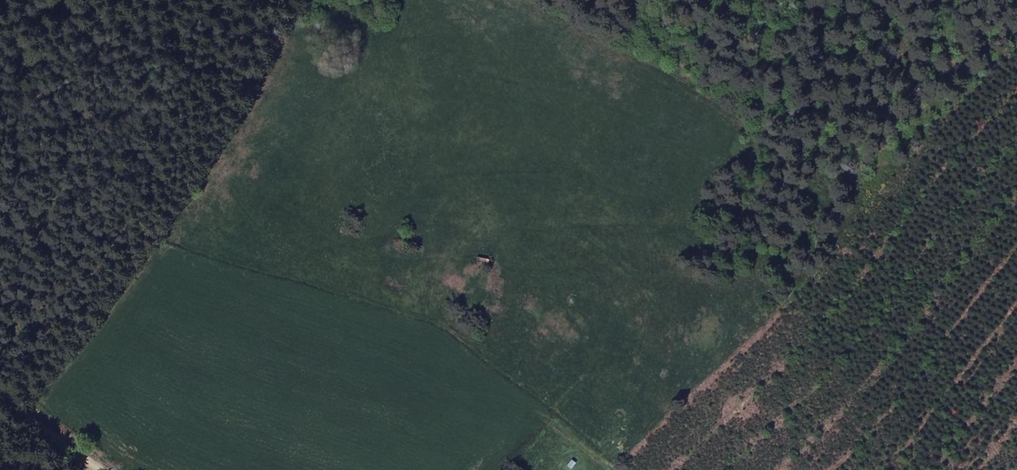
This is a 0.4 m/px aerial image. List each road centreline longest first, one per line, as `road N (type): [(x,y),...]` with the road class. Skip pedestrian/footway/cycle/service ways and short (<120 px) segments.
road 1 (track): [(108,469),(0,374)]

